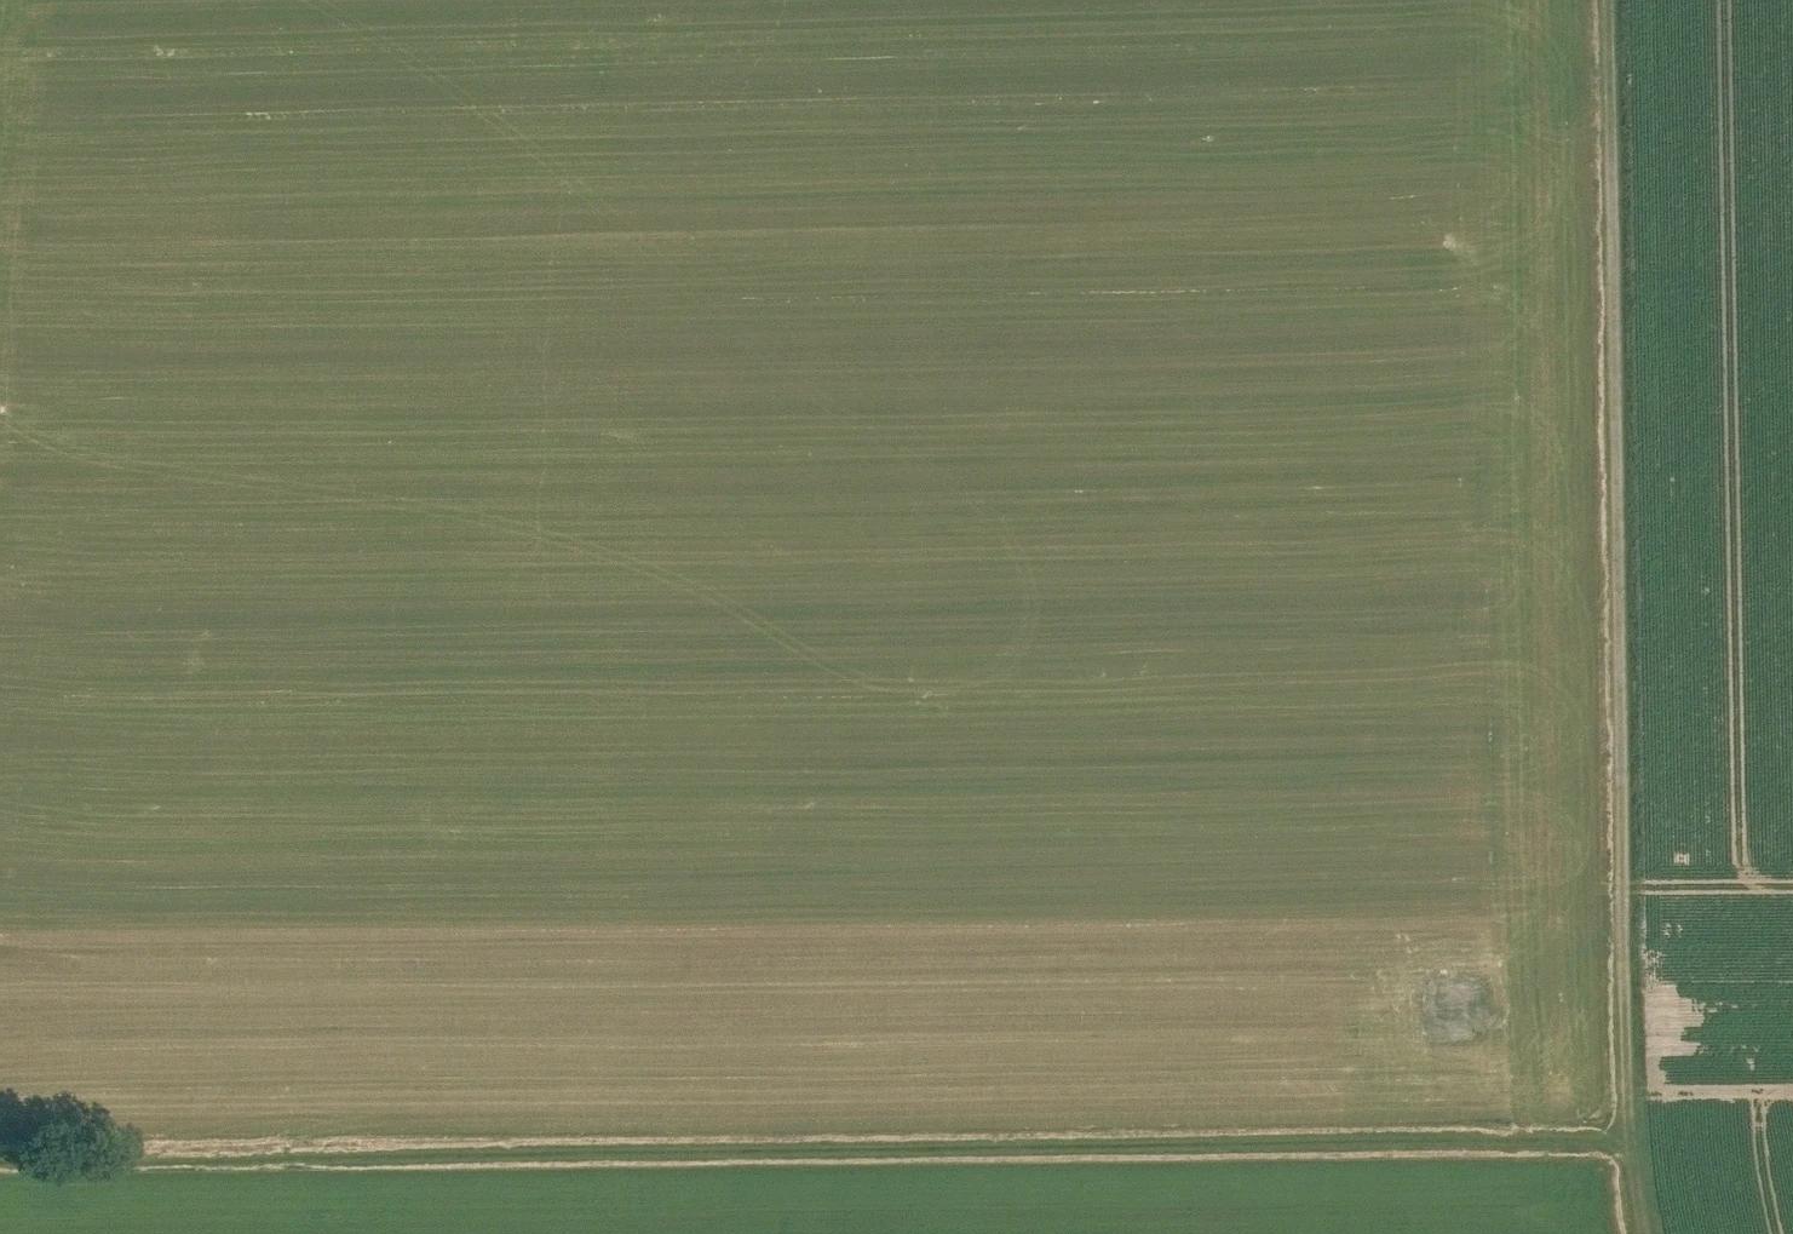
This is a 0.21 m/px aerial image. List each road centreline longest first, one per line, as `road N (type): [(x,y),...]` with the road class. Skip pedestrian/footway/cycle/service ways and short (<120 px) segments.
road 1 (track): [(0,1162),(314,1164),(1625,1132)]
road 2 (track): [(1604,0),(1625,1132),(1646,1233)]

